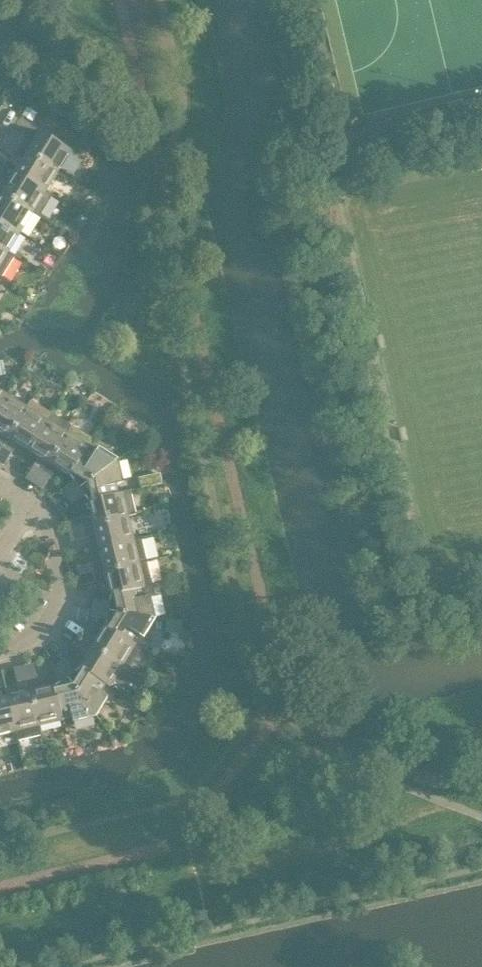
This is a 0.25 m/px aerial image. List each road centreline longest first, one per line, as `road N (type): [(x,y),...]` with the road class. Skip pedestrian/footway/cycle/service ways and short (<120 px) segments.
road 1 (residential): [(0,657),(30,646),(57,604),(56,552),(30,506)]

